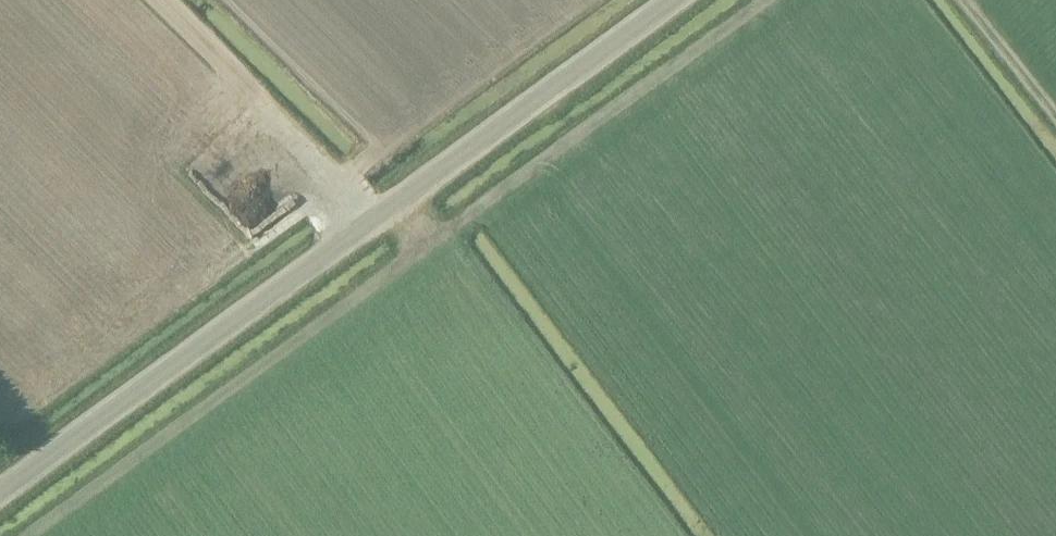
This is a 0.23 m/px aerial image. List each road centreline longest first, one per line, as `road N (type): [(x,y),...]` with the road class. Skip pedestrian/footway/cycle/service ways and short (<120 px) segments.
road 1 (unclassified): [(0,492),(672,0)]

